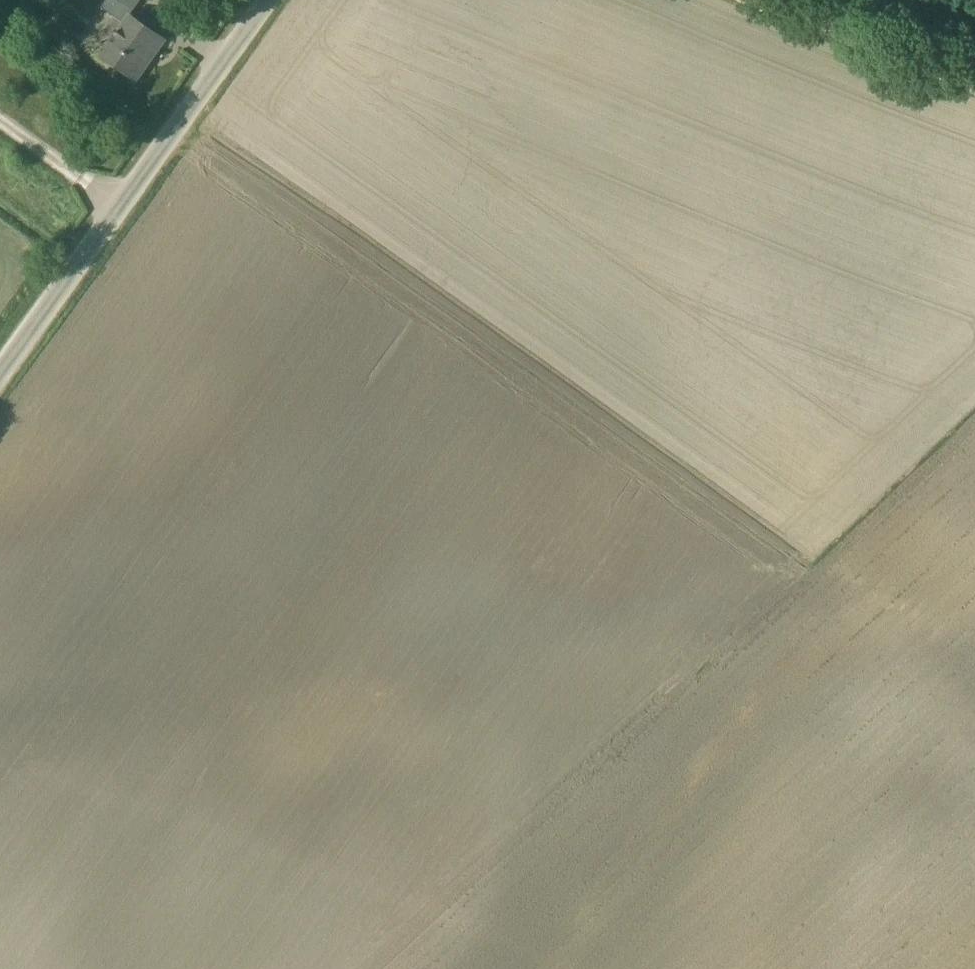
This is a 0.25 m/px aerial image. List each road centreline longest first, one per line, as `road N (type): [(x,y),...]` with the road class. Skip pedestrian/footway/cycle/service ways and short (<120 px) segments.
road 1 (unclassified): [(0,367),(272,0)]
road 2 (track): [(974,86),(758,0)]

